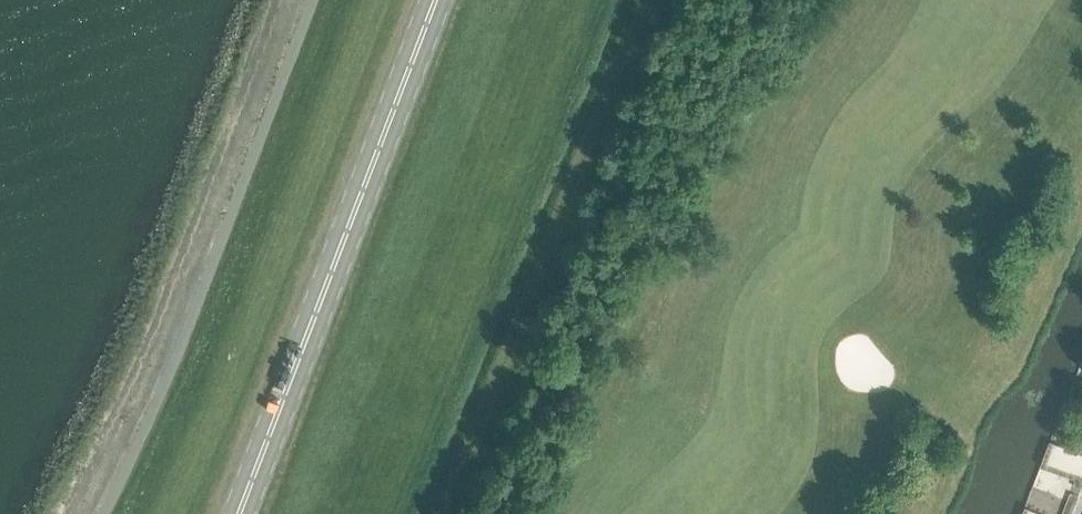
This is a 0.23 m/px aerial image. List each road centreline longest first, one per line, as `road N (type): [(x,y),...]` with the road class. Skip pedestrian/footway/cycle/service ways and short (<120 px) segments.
road 1 (primary): [(239,513),(436,0)]

